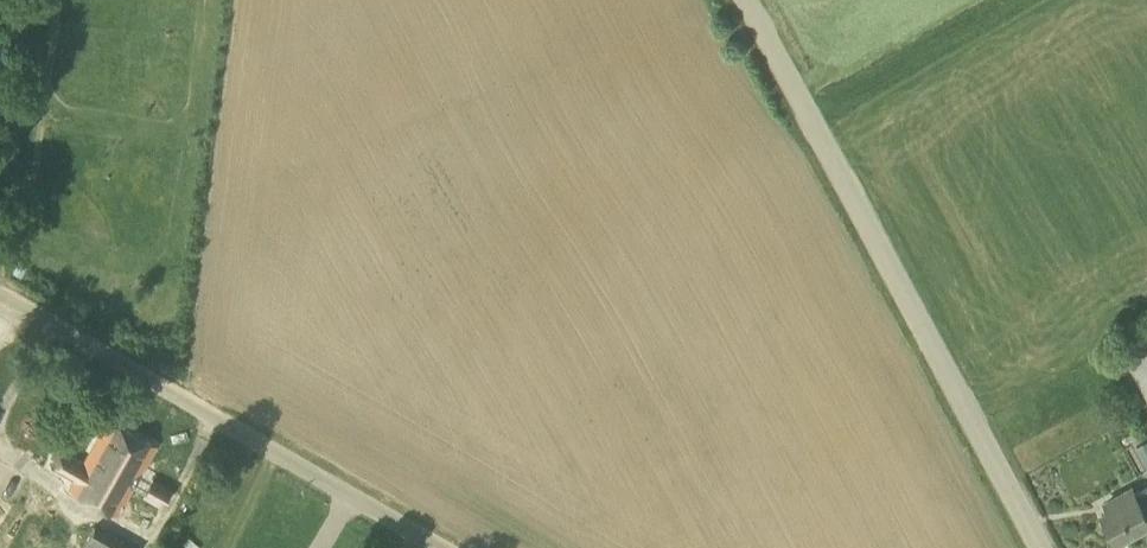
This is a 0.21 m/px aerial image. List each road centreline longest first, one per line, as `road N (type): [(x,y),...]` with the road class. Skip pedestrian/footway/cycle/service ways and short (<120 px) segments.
road 1 (tertiary): [(1043,547),(747,0)]
road 2 (unclassified): [(443,547),(0,292)]

